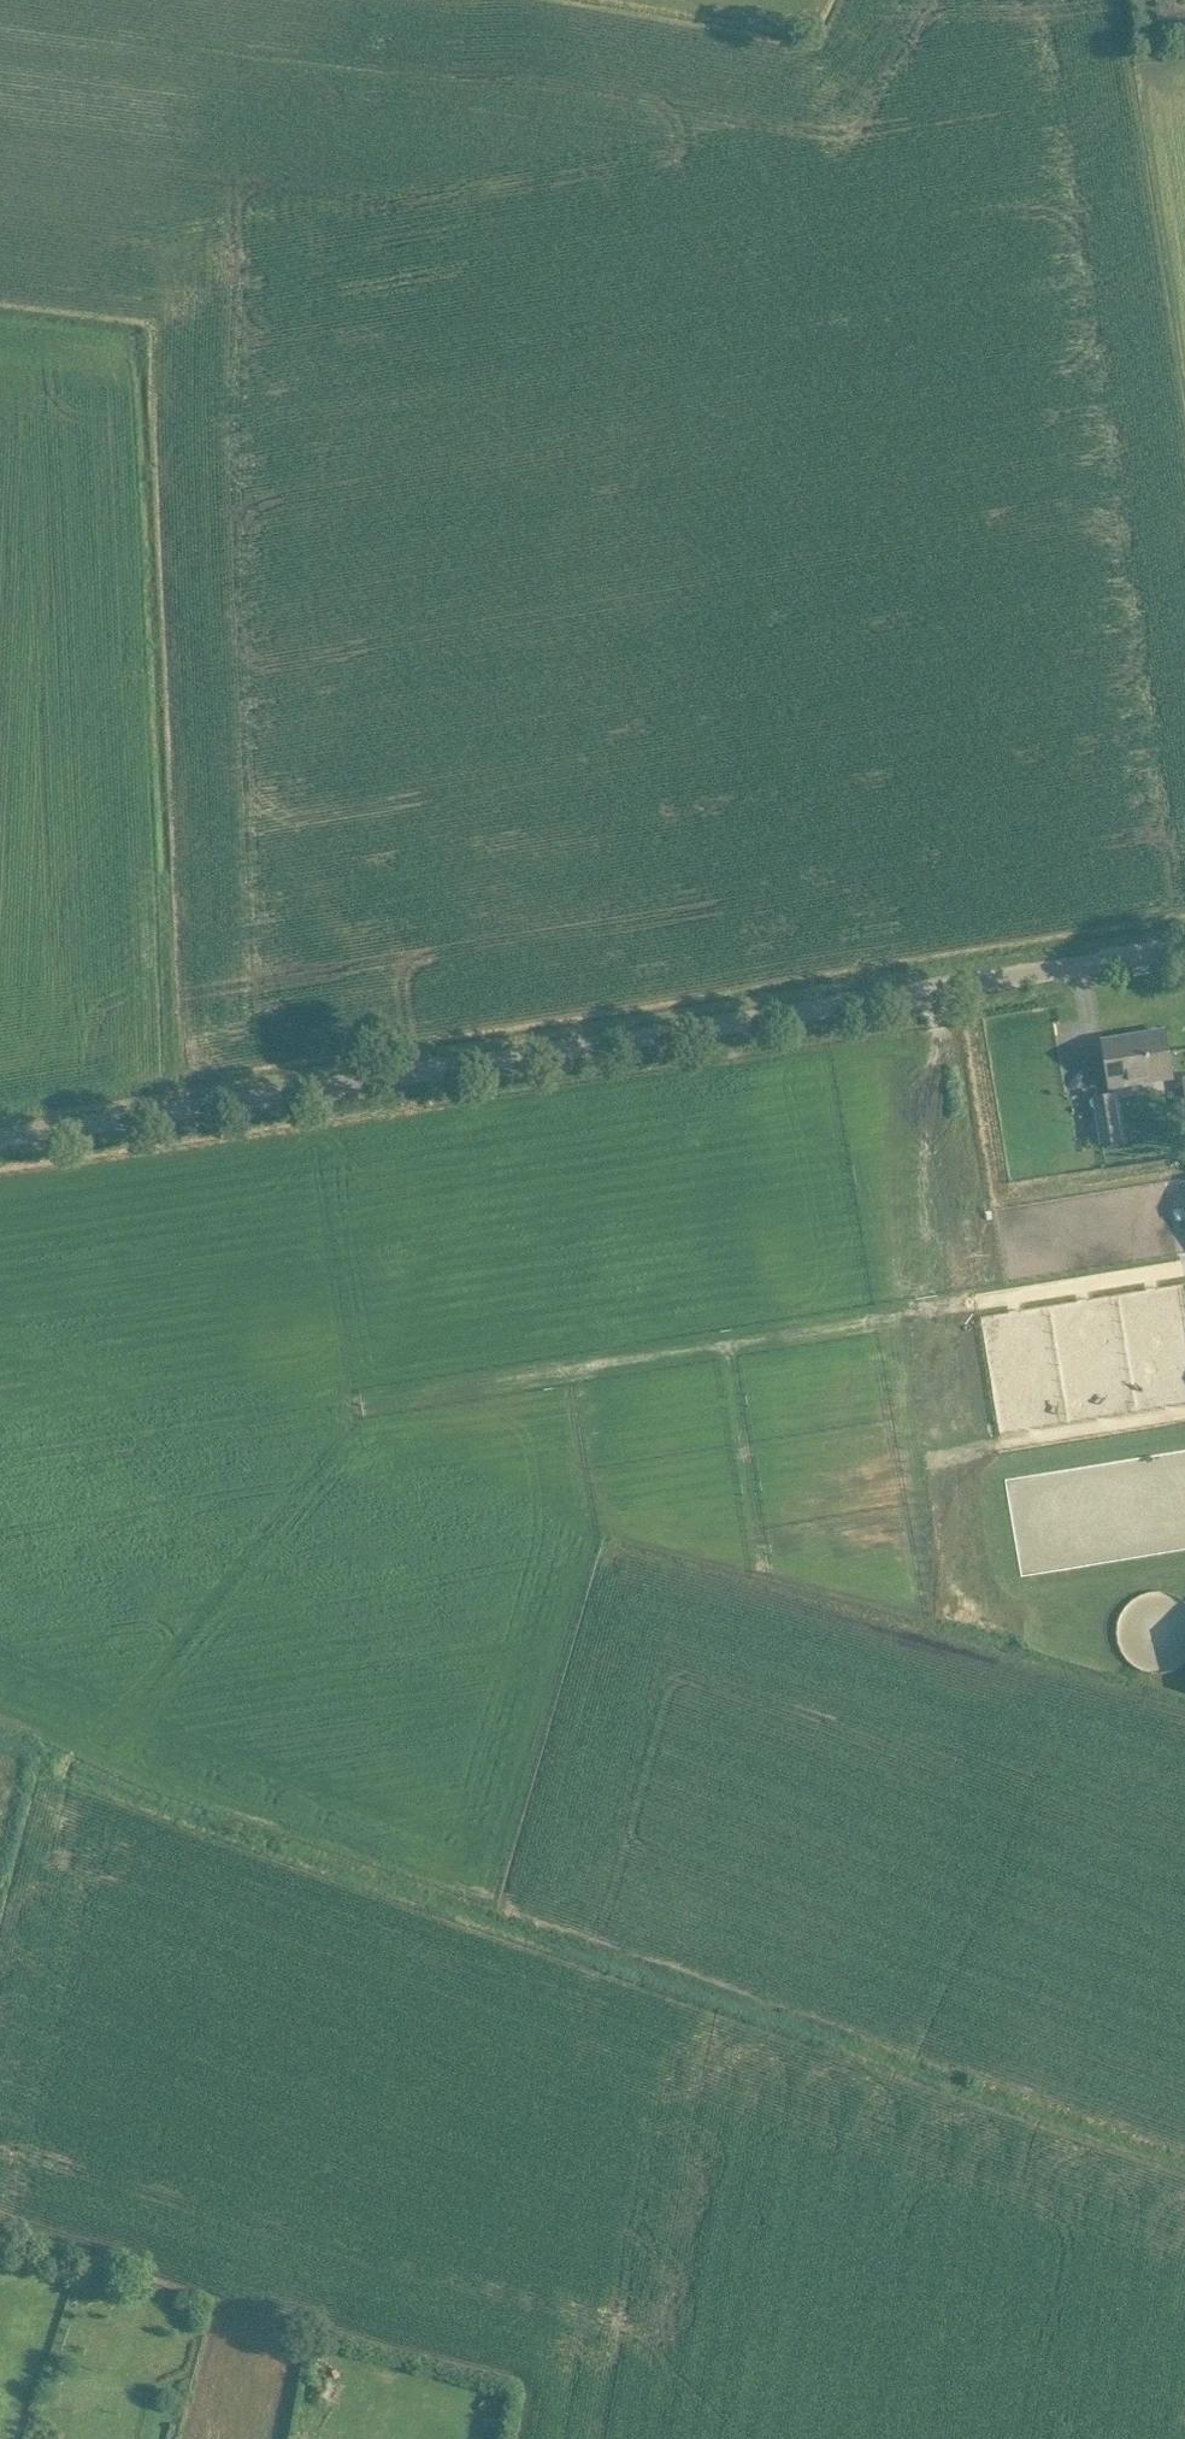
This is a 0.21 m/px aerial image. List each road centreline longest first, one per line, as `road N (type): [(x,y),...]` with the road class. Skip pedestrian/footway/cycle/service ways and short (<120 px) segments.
road 1 (unclassified): [(0,1139),(1184,949)]

